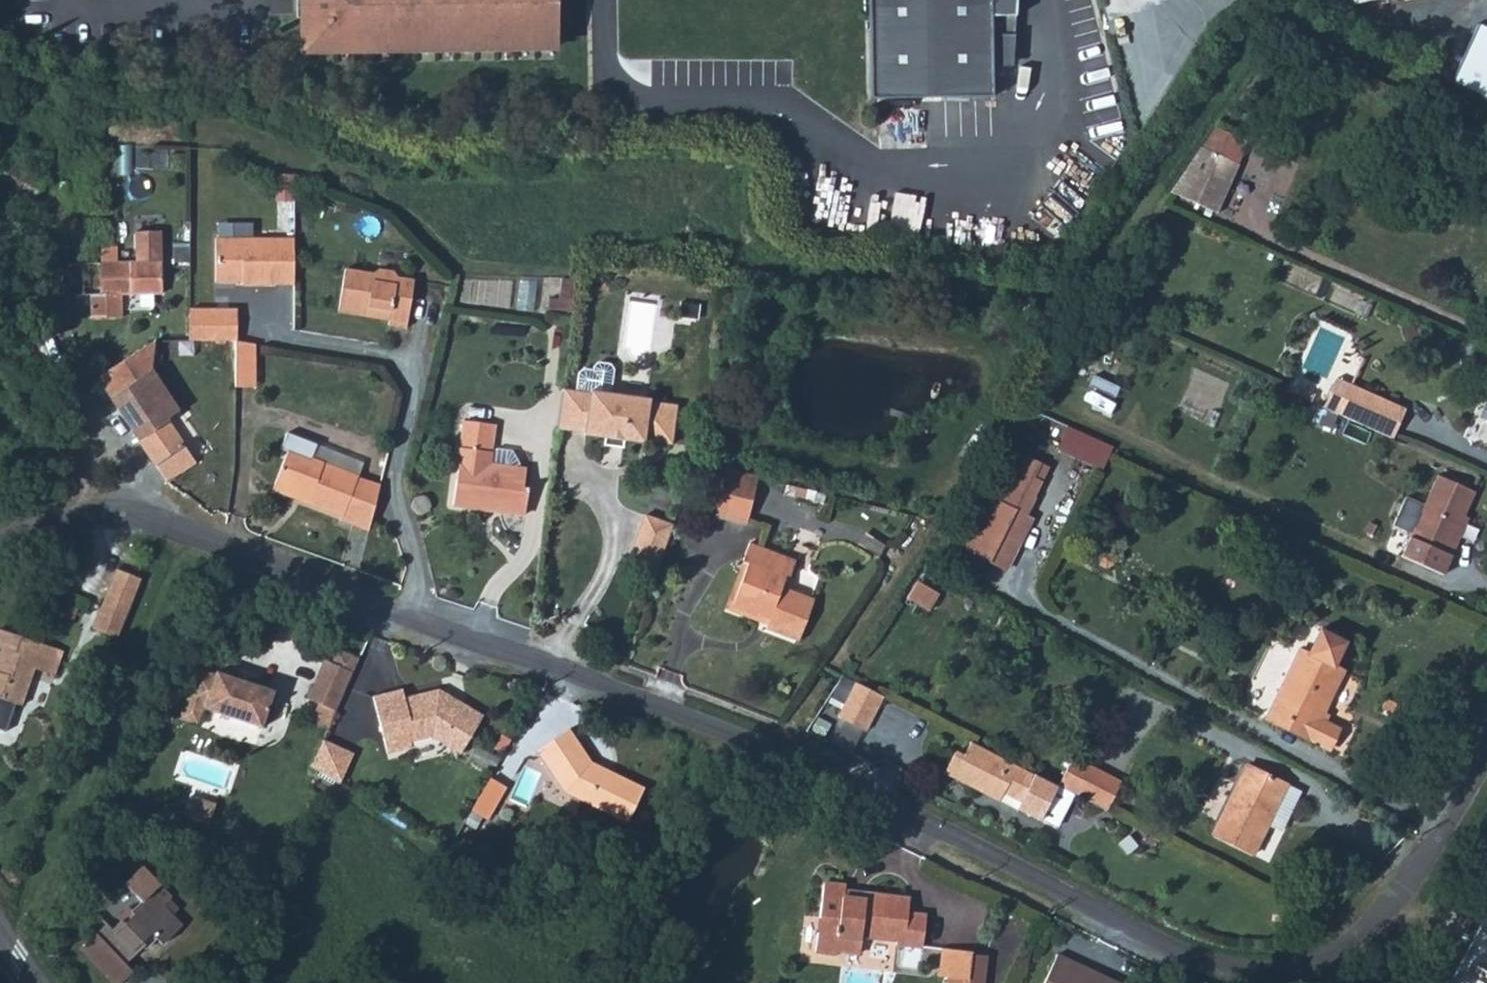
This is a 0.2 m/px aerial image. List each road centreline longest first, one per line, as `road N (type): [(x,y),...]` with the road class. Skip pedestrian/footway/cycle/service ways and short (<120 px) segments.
road 1 (unclassified): [(1486,758),(1363,945),(1324,966),(1281,975),(1230,968),(1180,953),(831,775),(180,529),(112,520),(0,538)]

